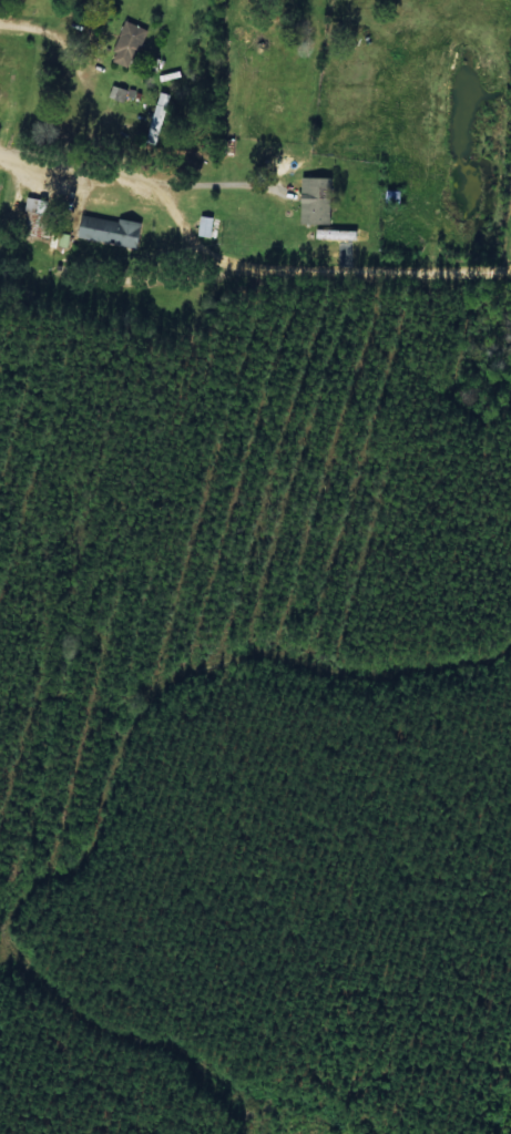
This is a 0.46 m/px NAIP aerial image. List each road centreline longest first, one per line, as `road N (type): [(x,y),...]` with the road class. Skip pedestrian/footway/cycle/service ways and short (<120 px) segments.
road 1 (residential): [(79,0),(113,91),(113,150),(98,208),(74,232),(0,218)]

